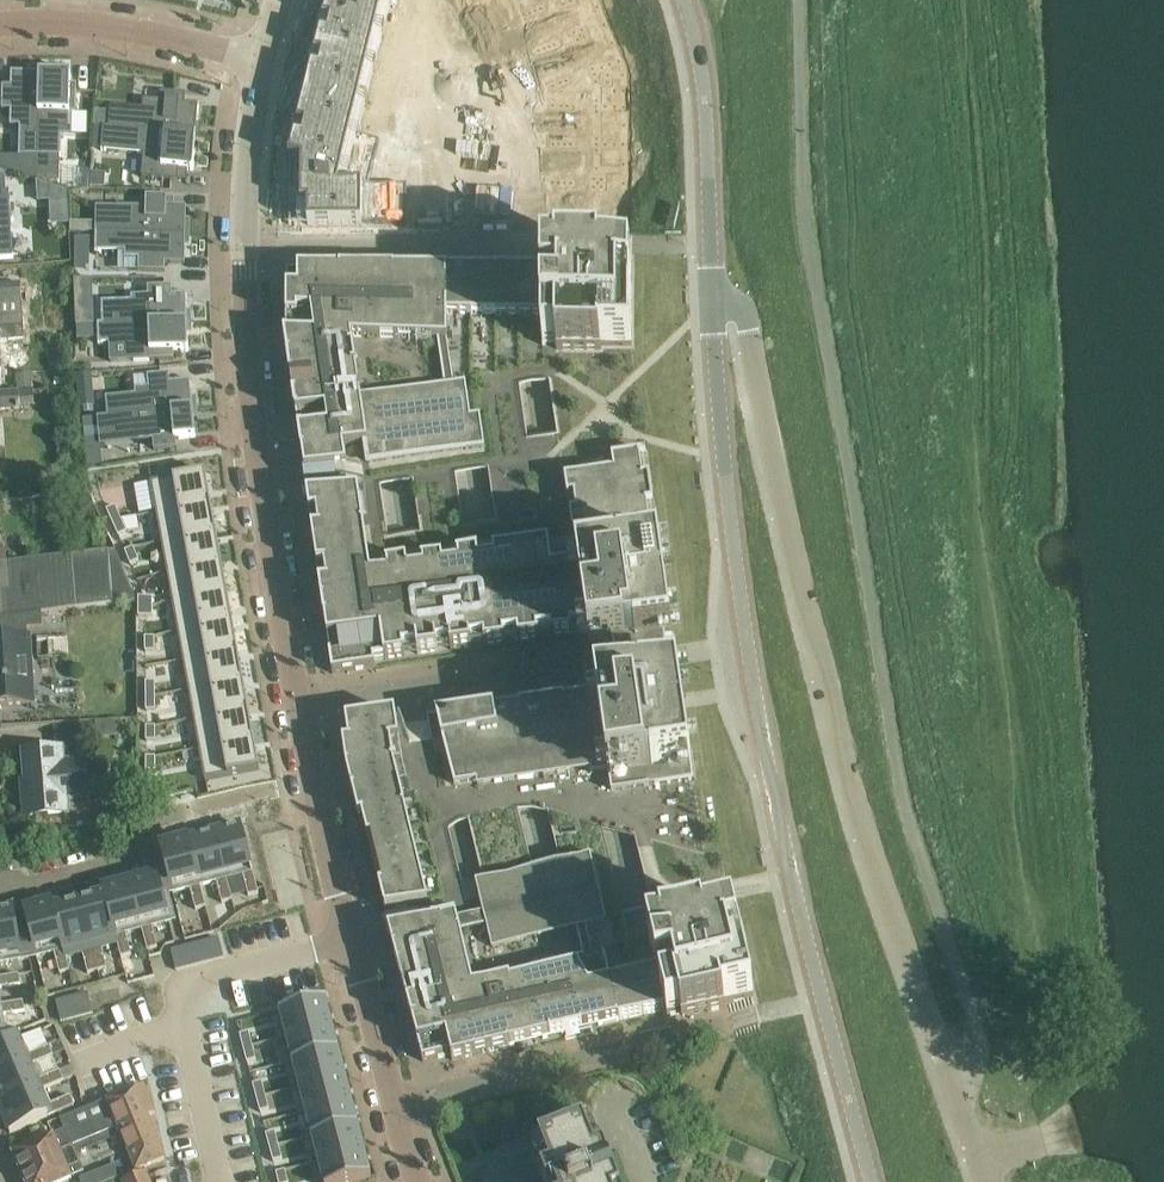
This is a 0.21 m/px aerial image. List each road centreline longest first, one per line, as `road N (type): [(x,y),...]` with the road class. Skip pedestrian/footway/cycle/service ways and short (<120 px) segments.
road 1 (tertiary): [(978,1163),(875,864),(795,573),(745,312),(714,313)]
road 2 (secondary): [(873,1181),(765,756),(720,445),(714,313)]
road 3 (residential): [(302,705),(271,541),(244,244)]
road 4 (residential): [(218,1181),(183,990),(203,977),(354,941)]
road 5 (residential): [(599,246),(244,244)]
road 6 (residential): [(728,1023),(395,1105)]
road 7 (secondary): [(714,313),(705,99),(682,0)]
road 8 (residential): [(0,881),(21,885),(136,854),(157,817),(272,788)]
road 9 (residential): [(590,661),(302,705)]
road 10 (residential): [(259,63),(131,32),(0,25)]
road 11 (residential): [(354,941),(302,705)]
road 12 (residential): [(244,244),(259,63)]
road 13 (residential): [(395,1105),(354,941)]

